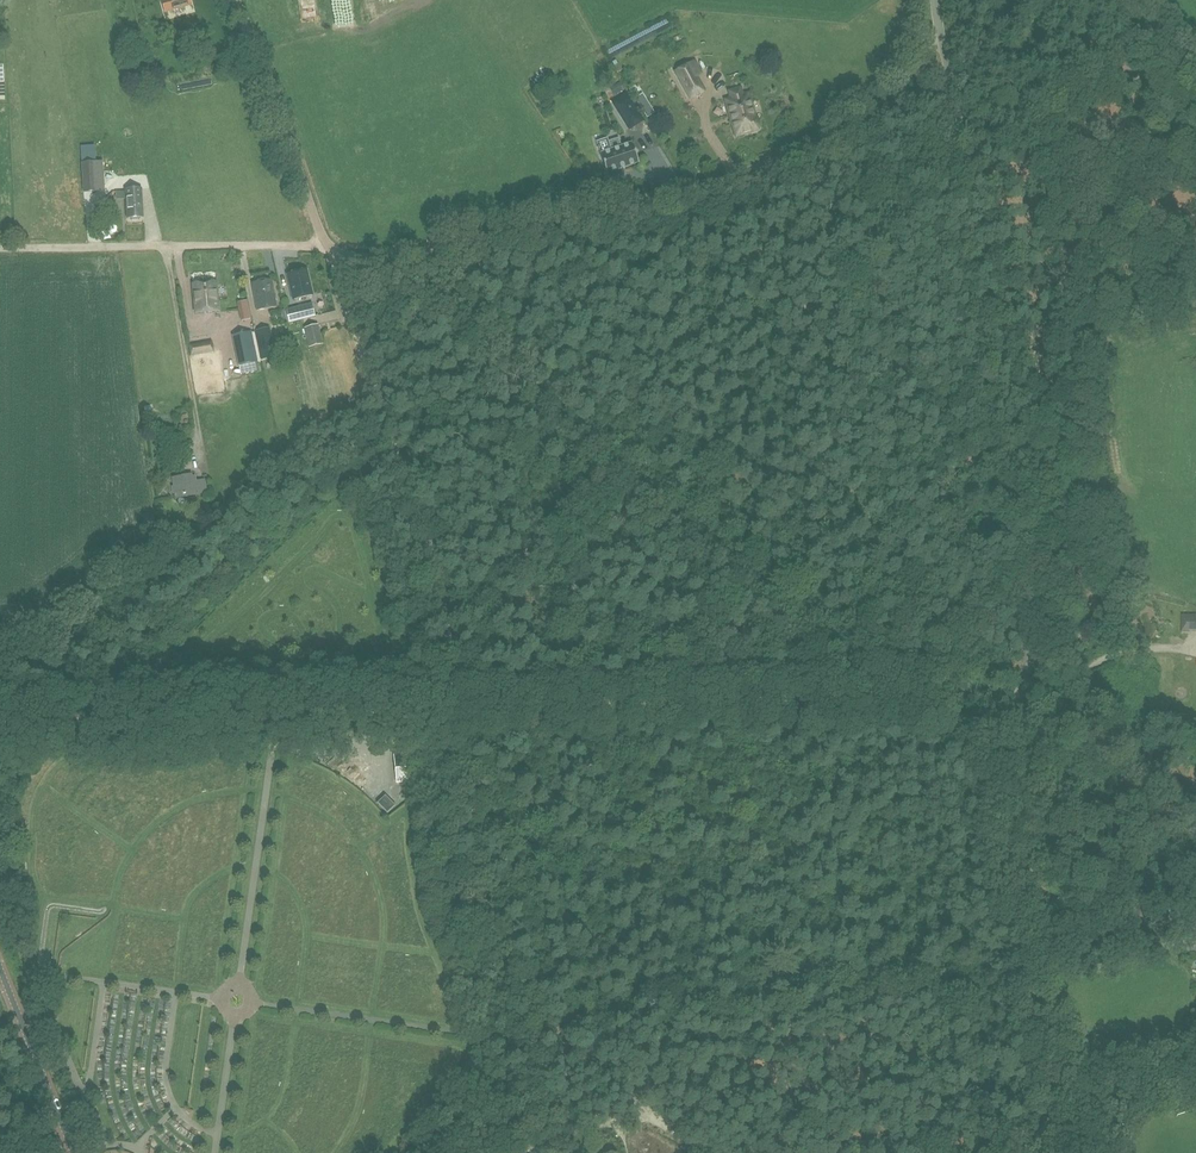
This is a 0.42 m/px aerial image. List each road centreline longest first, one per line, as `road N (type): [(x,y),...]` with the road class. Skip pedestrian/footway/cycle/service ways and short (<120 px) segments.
road 1 (unclassified): [(939,28),(1021,465),(1031,587),(1012,882),(1065,1152)]
road 2 (unclassified): [(332,249),(379,257),(577,220),(786,159),(867,112),(939,28)]
road 3 (track): [(451,709),(909,694)]
road 4 (track): [(0,723),(451,709)]
road 5 (track): [(358,335),(437,580),(449,687)]
road 6 (track): [(332,249),(0,248)]
road 7 (track): [(926,694),(1059,687),(1115,654),(1195,650)]
road 8 (unclassified): [(332,249),(233,0)]
road 9 (unclassified): [(73,1152),(0,971)]
road 10 (track): [(1195,1068),(1056,1109)]

